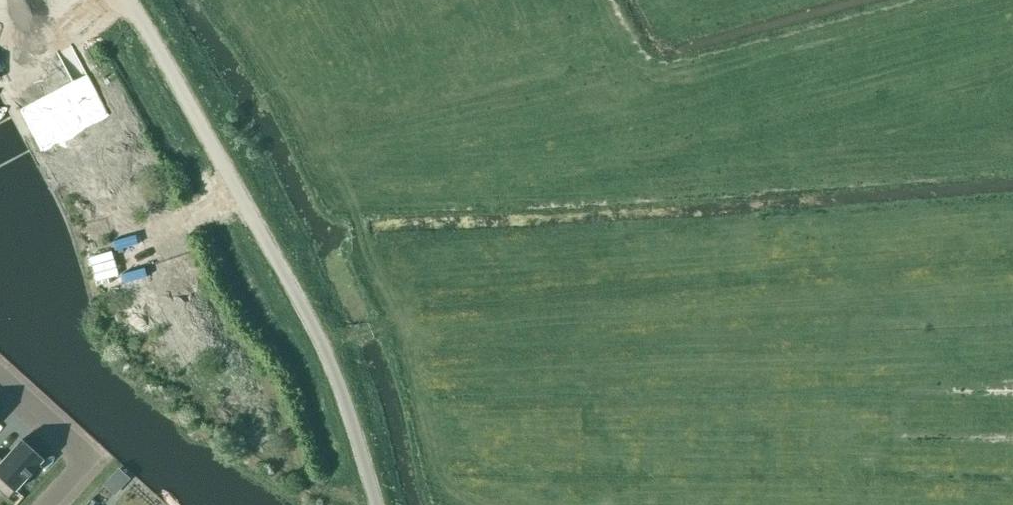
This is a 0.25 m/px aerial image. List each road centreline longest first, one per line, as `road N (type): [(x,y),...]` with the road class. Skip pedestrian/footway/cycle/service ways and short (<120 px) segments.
road 1 (residential): [(0,376),(75,444),(80,459),(48,504)]

